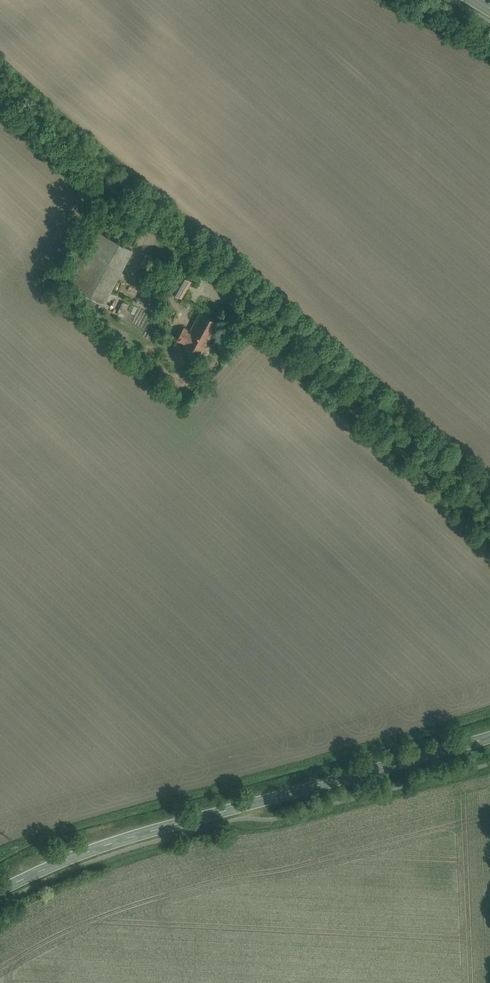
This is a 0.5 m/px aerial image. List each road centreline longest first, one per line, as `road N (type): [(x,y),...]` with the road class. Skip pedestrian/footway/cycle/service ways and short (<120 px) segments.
road 1 (tertiary): [(0,891),(112,843),(489,732)]
road 2 (unclassified): [(489,525),(127,198)]

